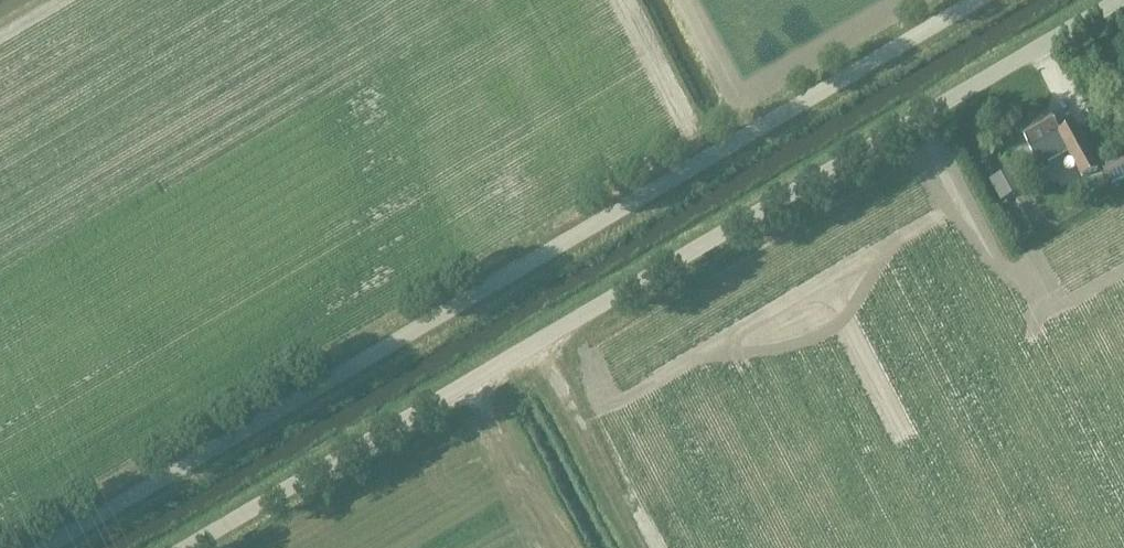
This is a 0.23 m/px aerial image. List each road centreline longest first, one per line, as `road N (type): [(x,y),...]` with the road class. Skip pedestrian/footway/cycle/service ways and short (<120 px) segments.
road 1 (unclassified): [(980,0),(52,547)]
road 2 (unclassified): [(195,547),(1123,1)]

